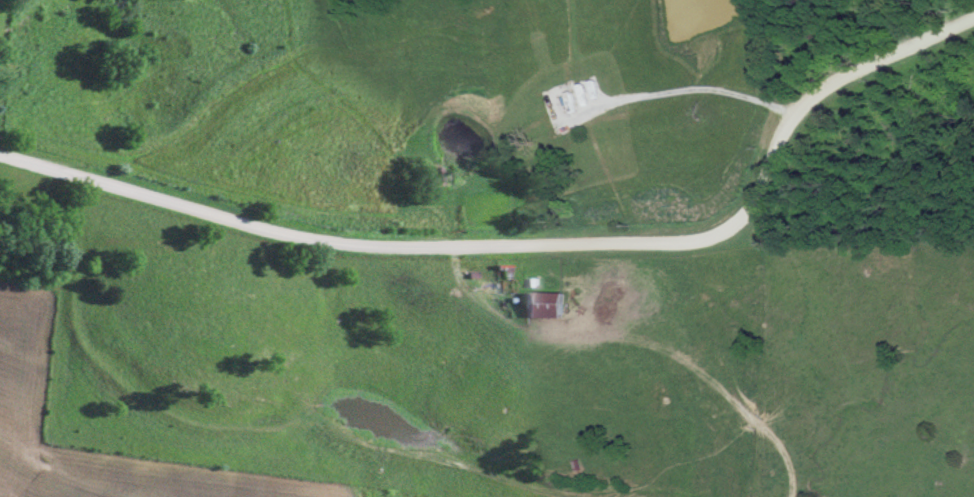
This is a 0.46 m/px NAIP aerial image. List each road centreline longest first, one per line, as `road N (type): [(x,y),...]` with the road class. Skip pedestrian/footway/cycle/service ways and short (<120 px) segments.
road 1 (residential): [(973,20),(809,100),(782,133),(736,223),(701,244),(345,248),(0,158)]

